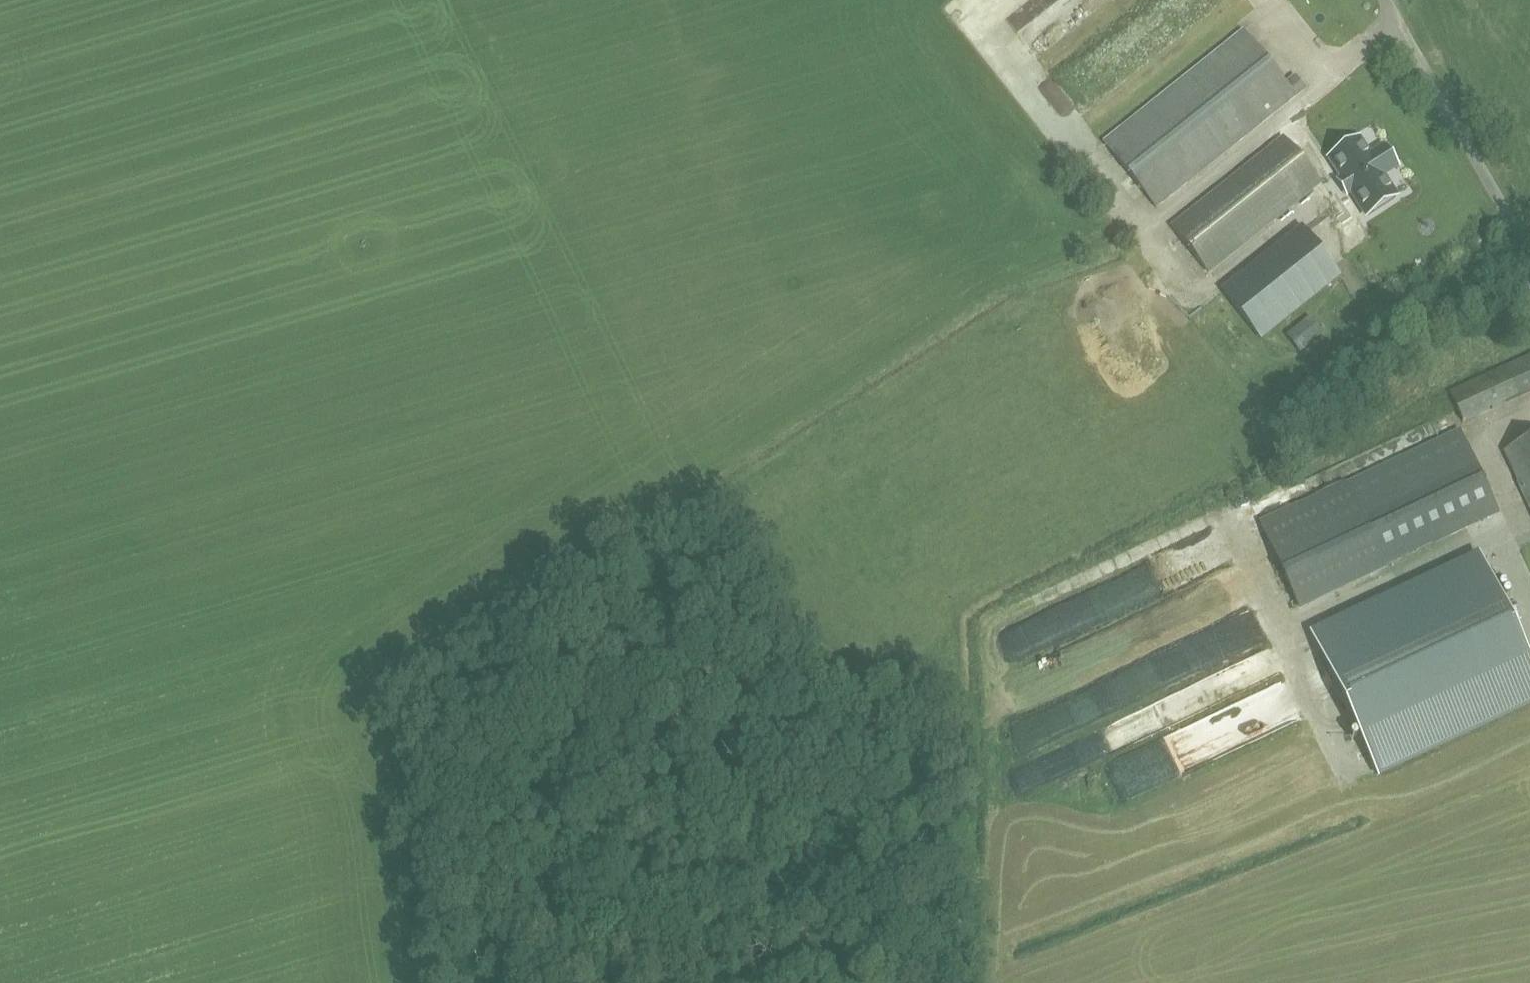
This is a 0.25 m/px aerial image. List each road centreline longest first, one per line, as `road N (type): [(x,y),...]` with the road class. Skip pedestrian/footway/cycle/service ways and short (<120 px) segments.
road 1 (unclassified): [(1519,230),(1389,0)]

